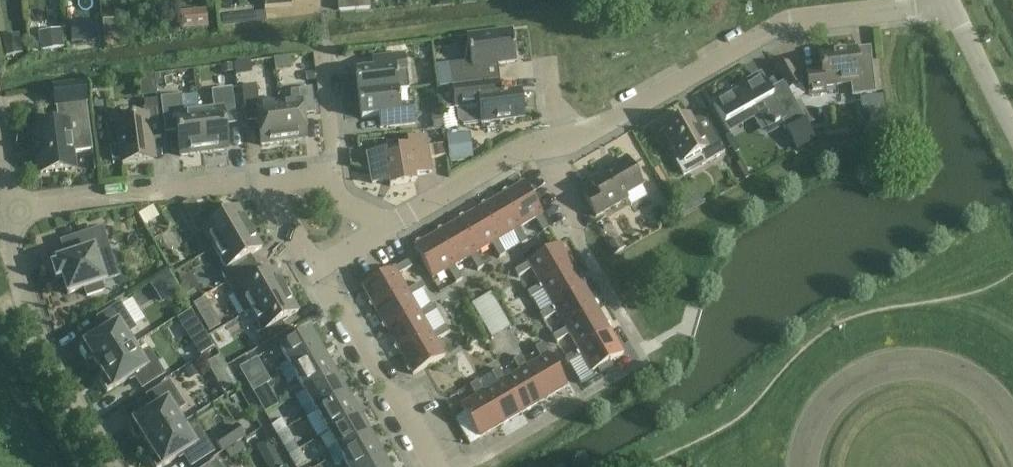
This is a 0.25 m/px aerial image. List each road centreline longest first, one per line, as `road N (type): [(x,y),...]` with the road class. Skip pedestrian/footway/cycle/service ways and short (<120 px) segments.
road 1 (residential): [(563,141),(781,26),(948,0)]
road 2 (residential): [(11,212),(12,251),(37,334),(116,466)]
road 3 (residential): [(265,182),(11,212)]
road 4 (residential): [(437,466),(315,267)]
road 5 (residential): [(641,347),(576,236),(542,148)]
road 6 (residential): [(393,225),(542,148)]
road 7 (unclassified): [(1012,131),(948,0)]
road 8 (residential): [(457,466),(584,396)]

